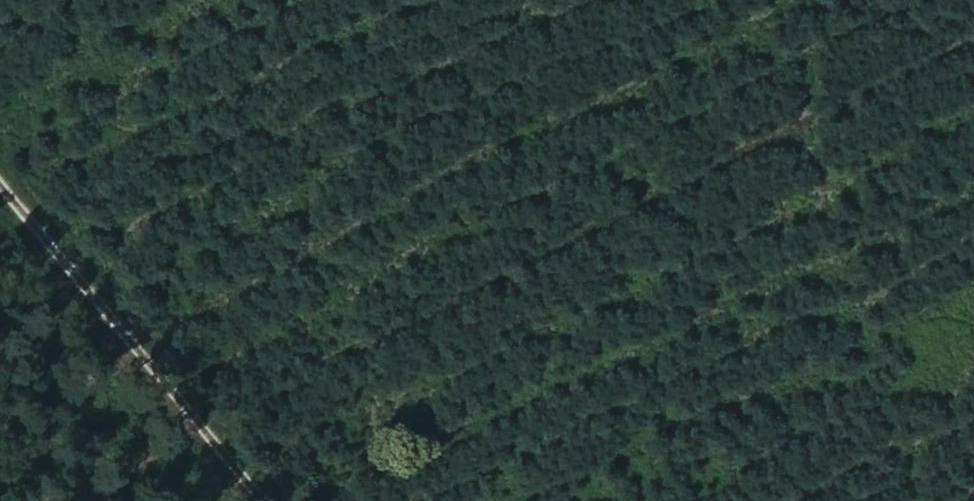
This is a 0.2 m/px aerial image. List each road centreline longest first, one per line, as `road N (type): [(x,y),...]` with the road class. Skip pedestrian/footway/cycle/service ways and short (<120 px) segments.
road 1 (track): [(0,188),(263,500)]

